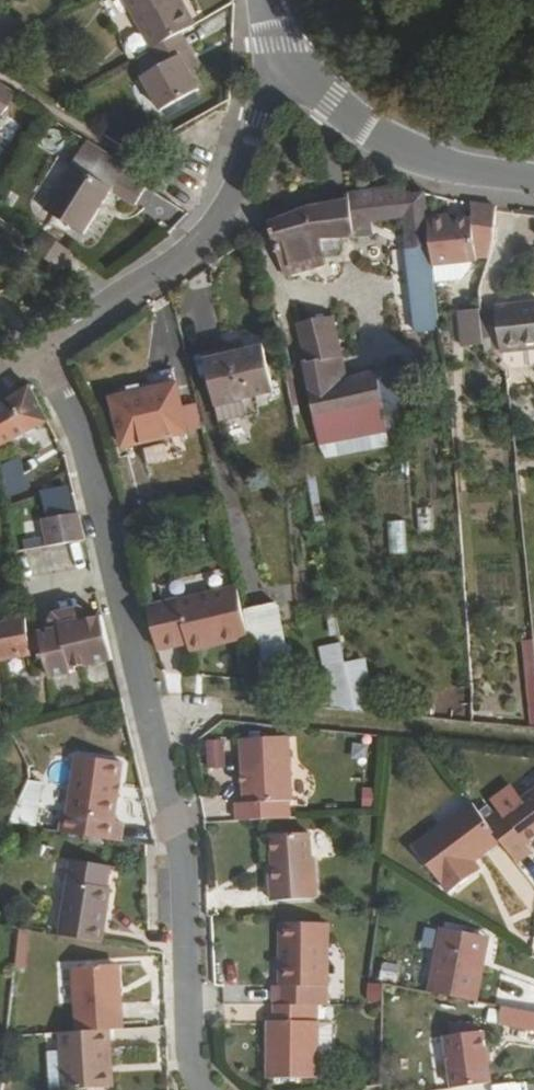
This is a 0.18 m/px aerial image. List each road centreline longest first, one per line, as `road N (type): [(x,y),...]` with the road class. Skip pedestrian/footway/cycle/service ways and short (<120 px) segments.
road 1 (residential): [(203,1089),(190,1050),(180,843),(85,443),(37,349)]
road 2 (residential): [(37,349),(190,253),(216,221),(234,193),(276,58)]
road 3 (track): [(146,705),(533,738)]
road 4 (tertiary): [(533,179),(468,171),(404,150),(276,58)]

